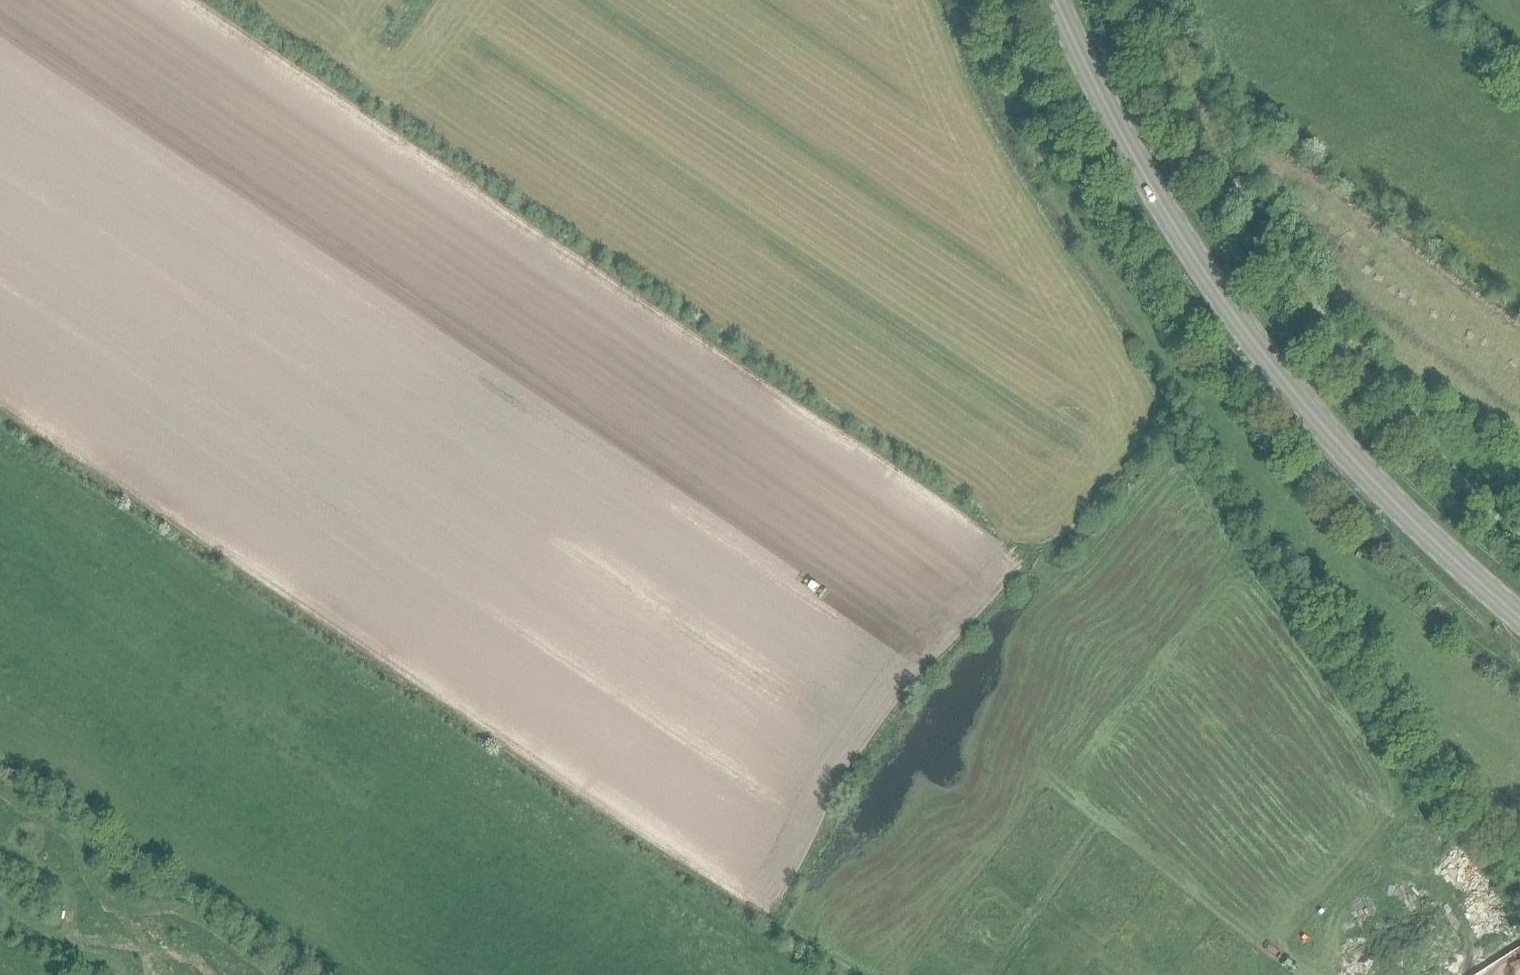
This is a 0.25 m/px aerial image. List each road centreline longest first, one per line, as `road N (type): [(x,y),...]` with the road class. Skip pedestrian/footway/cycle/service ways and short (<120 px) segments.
road 1 (primary): [(1519,615),(1378,488),(1209,283),(1139,170),(1058,0)]
road 2 (track): [(1222,704),(1433,847),(1475,891),(1488,921),(1469,974)]

